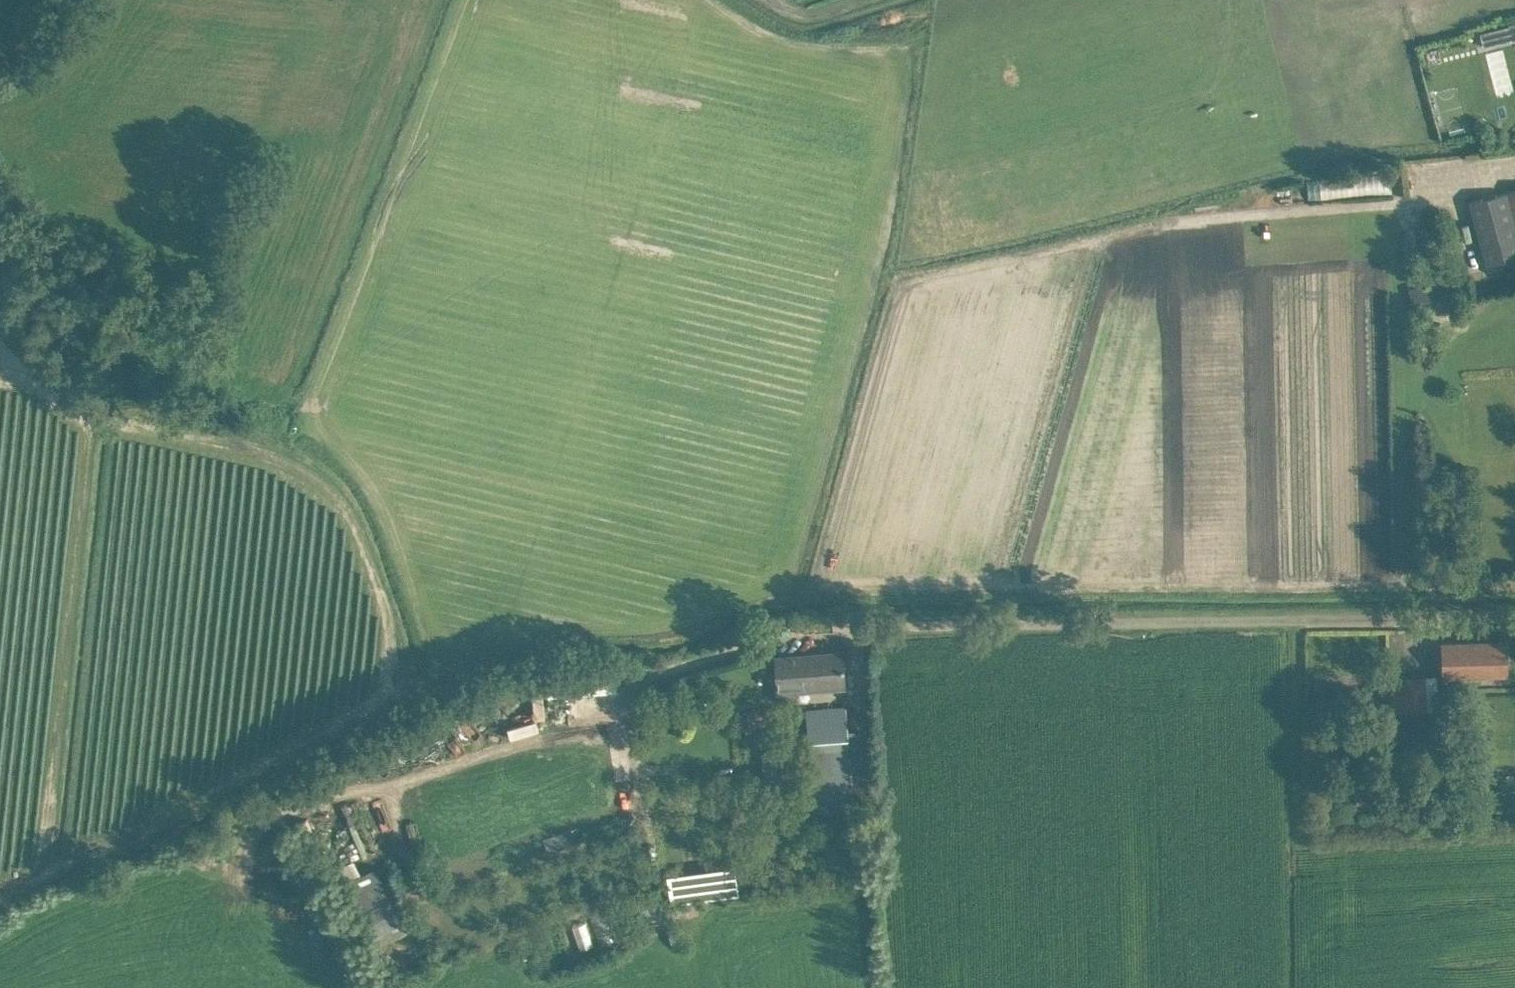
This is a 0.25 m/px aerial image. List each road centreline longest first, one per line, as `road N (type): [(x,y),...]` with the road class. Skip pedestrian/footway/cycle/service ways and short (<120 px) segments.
road 1 (unclassified): [(866,629),(1514,618)]

